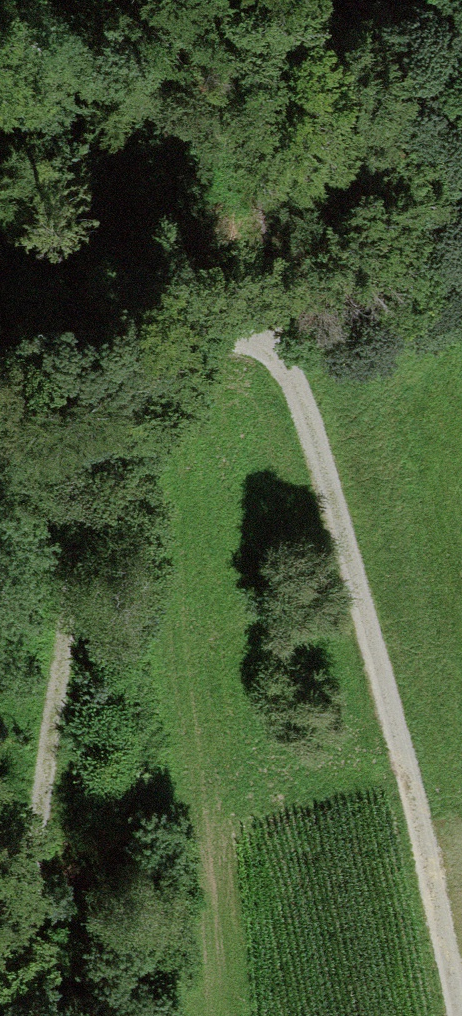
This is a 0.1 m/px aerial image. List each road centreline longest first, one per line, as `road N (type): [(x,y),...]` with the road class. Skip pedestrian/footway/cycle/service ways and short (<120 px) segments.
road 1 (track): [(447,1015),(328,479),(251,0)]
road 2 (track): [(309,360),(268,340),(163,376),(87,440),(58,513),(44,609),(81,1015)]

